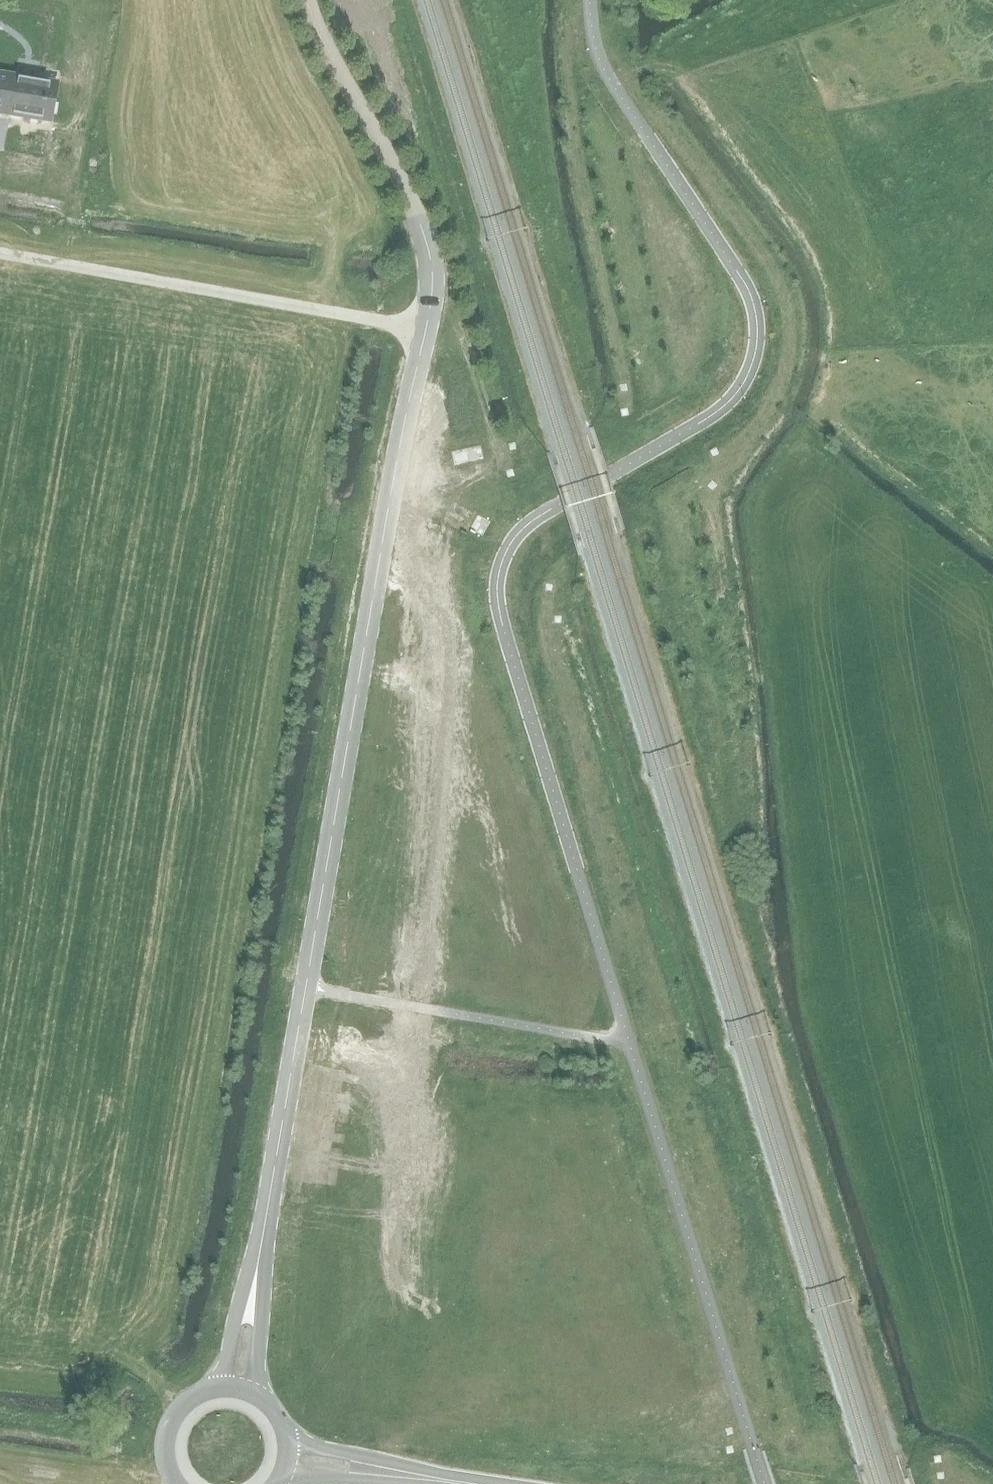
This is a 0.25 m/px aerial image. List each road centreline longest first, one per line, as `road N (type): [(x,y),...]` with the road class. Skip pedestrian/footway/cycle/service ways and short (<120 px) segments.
road 1 (unclassified): [(257,1268),(432,289),(420,224),(364,129),(305,0)]
road 2 (unclassified): [(992,354),(911,316),(855,263),(717,85),(698,67),(620,32),(599,0)]
road 3 (tertiary): [(282,1477),(456,1483)]
road 4 (tertiary): [(456,1483),(288,1440)]
road 5 (tertiary): [(222,1387),(190,1398),(168,1427),(164,1453),(175,1483)]
road 6 (unclassified): [(257,1268),(244,1286),(222,1387)]
road 7 (unclassified): [(253,1392),(263,1289),(257,1268)]

